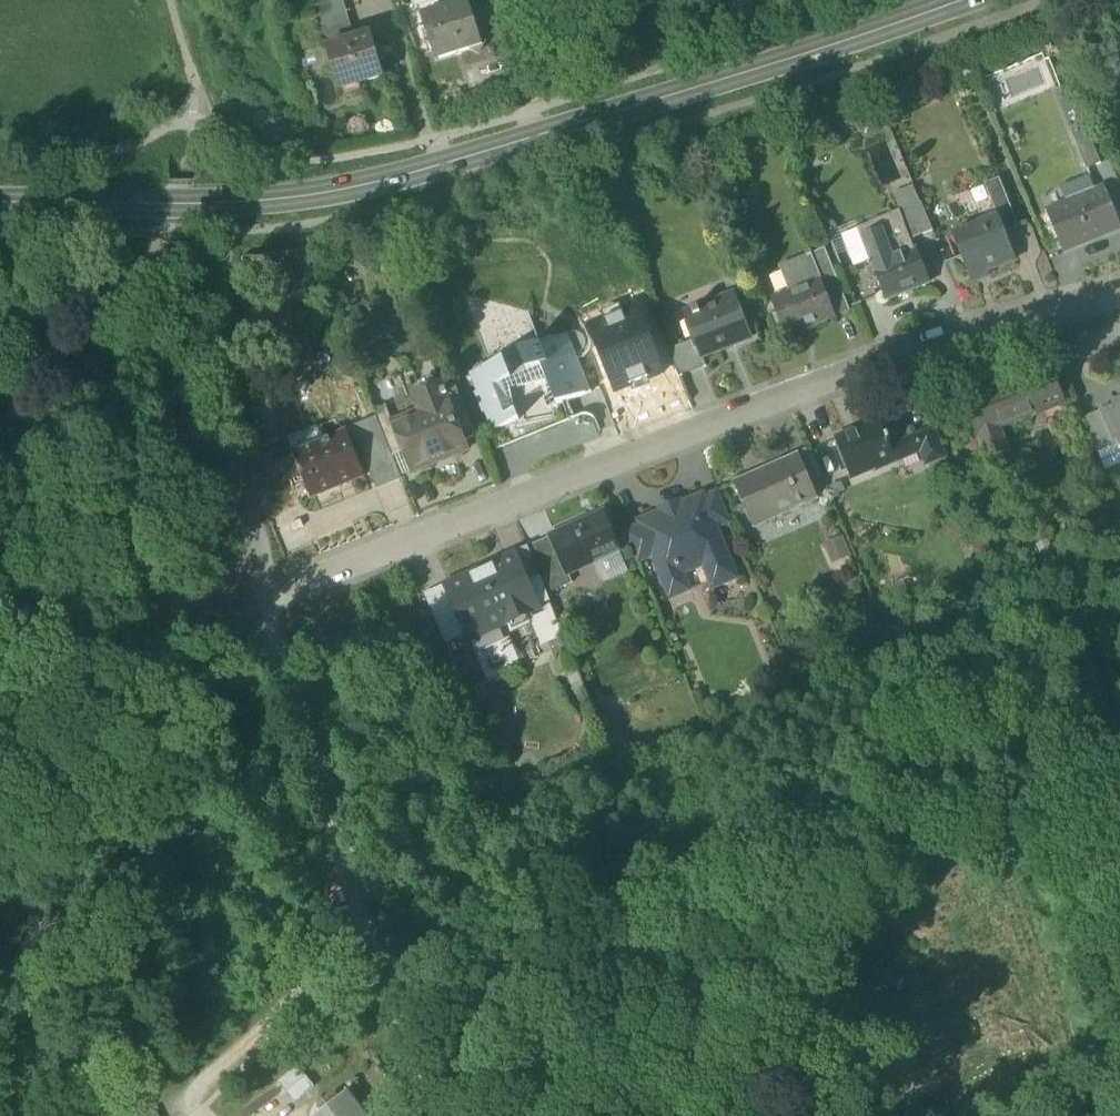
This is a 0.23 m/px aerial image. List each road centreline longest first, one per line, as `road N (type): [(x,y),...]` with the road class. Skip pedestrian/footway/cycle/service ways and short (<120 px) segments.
road 1 (secondary): [(964,0),(395,180),(262,204),(0,204)]
road 2 (residential): [(1119,301),(932,340),(266,602)]
road 3 (unclassified): [(266,602),(374,938)]
road 4 (unclassified): [(241,481),(200,470),(181,449),(162,376),(126,365),(0,417)]
road 5 (track): [(374,938),(301,997),(195,1115)]
road 6 (track): [(374,938),(432,1115)]
road 7 (unclassified): [(241,481),(266,602)]

